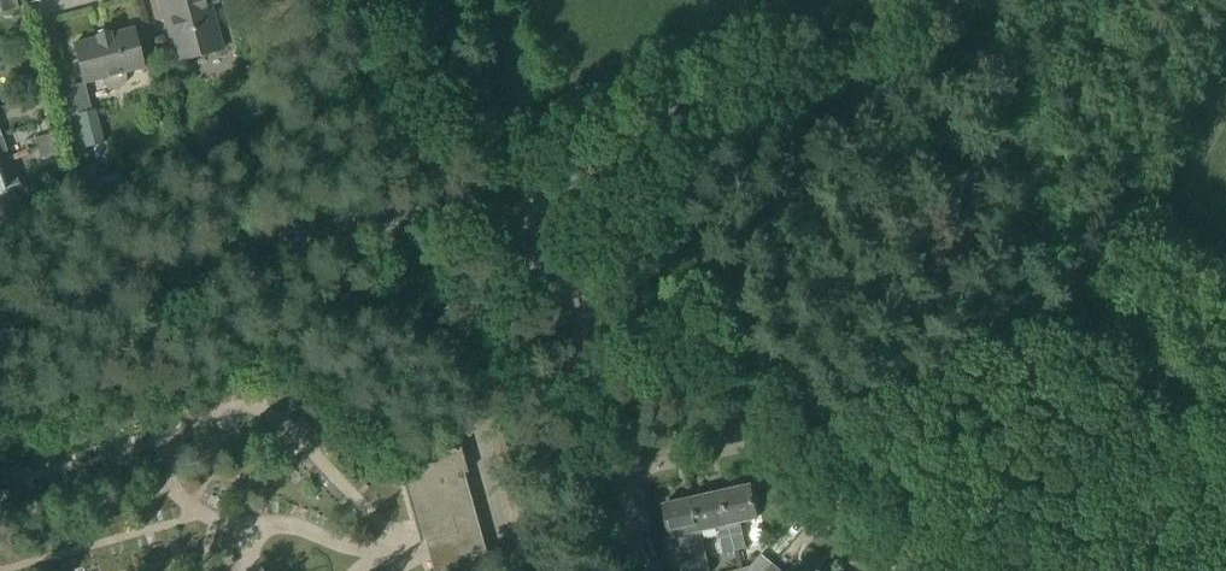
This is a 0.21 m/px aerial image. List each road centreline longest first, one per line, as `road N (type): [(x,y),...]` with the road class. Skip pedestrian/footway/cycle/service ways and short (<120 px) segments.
road 1 (residential): [(0,321),(429,208),(469,210),(510,236)]
road 2 (unclassified): [(510,236),(567,174),(976,0)]
road 3 (residential): [(535,257),(478,327),(468,358),(469,388),(517,570)]
road 4 (residential): [(767,443),(589,278),(558,277)]
road 5 (residential): [(612,474),(558,277)]
road 6 (residential): [(909,570),(767,443)]
road 7 (residential): [(612,474),(767,443)]

